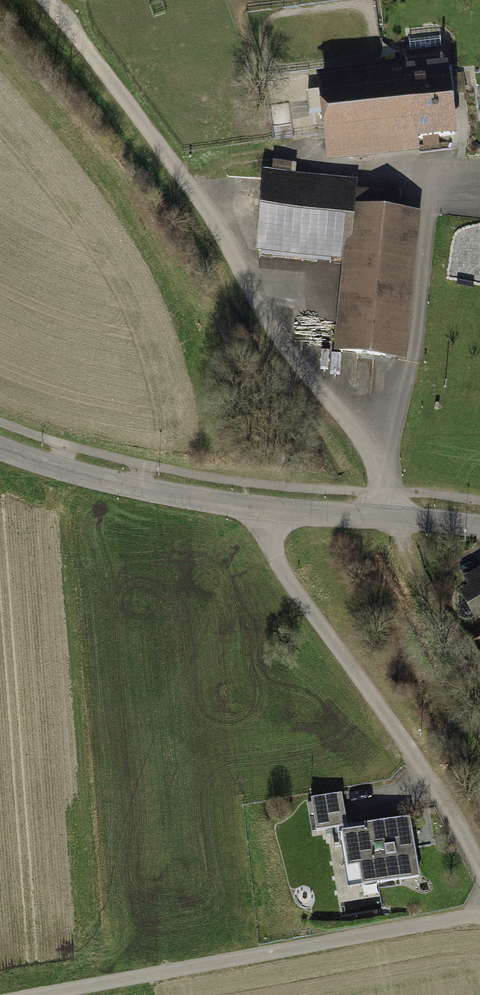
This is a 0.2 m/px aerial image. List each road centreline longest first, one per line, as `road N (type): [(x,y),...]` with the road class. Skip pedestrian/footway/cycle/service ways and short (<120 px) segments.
road 1 (track): [(44,0),(193,185),(283,336),(375,453),(426,595),(479,674)]
road 2 (unclassified): [(479,525),(179,497),(88,476),(0,443)]
road 3 (track): [(479,913),(24,994)]
road 4 (track): [(460,171),(435,187),(415,353),(384,481)]
road 5 (track): [(278,152),(344,169),(460,171)]

